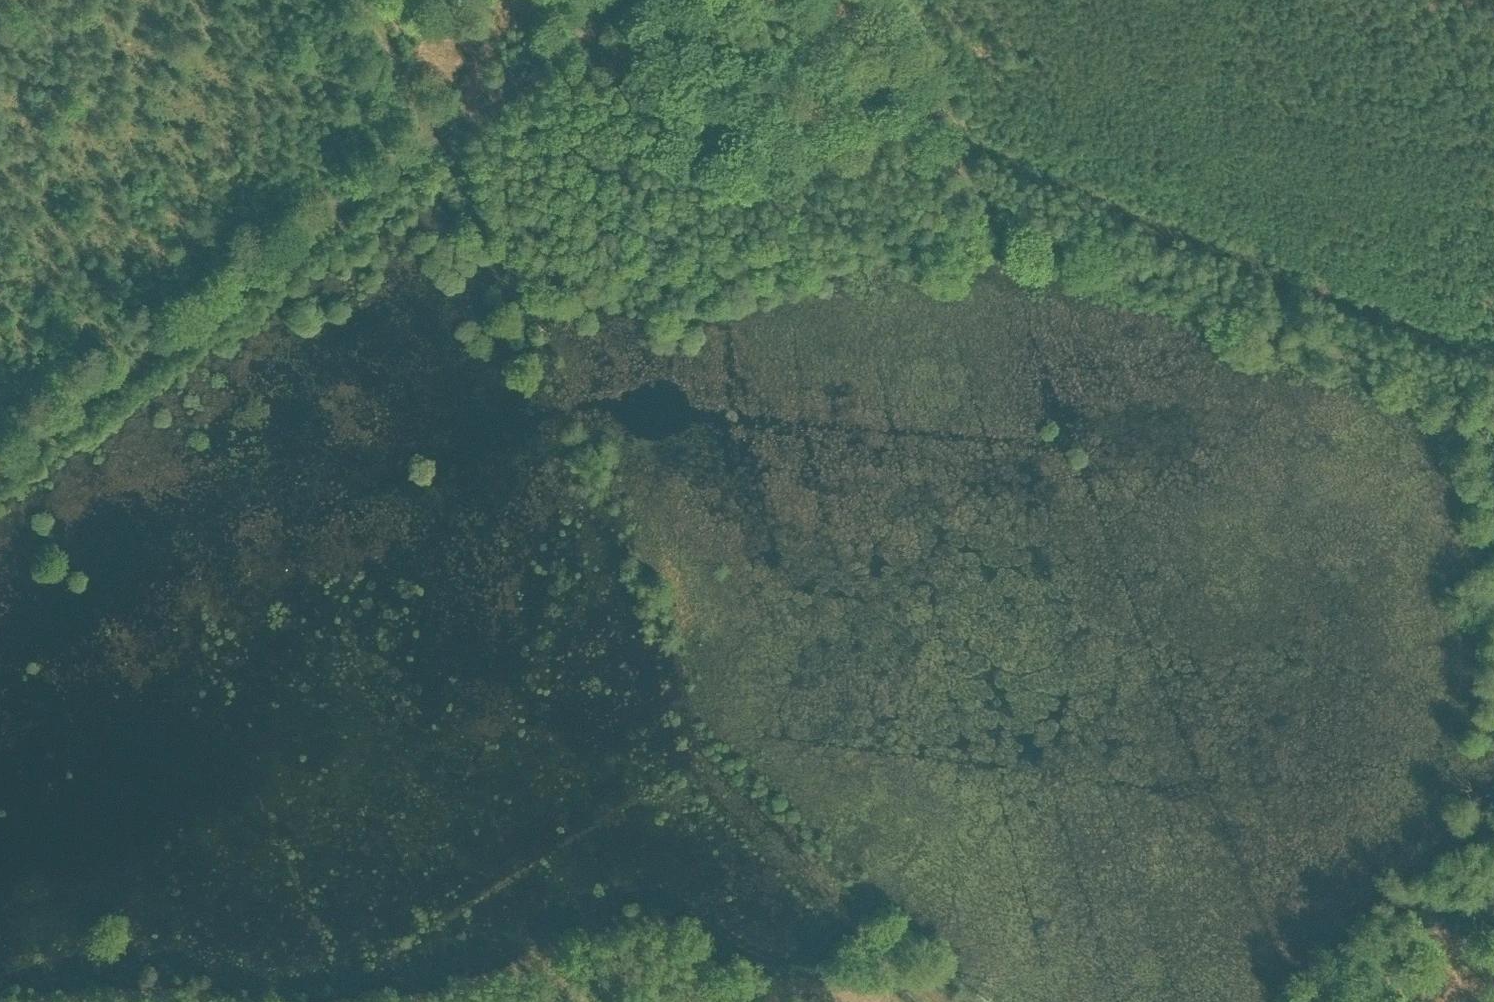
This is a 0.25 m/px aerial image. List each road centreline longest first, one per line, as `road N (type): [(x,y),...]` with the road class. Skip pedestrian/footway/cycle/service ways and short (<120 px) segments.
road 1 (track): [(0,470),(441,145)]
road 2 (track): [(441,145),(624,0)]
road 3 (track): [(364,0),(369,24),(441,145)]

